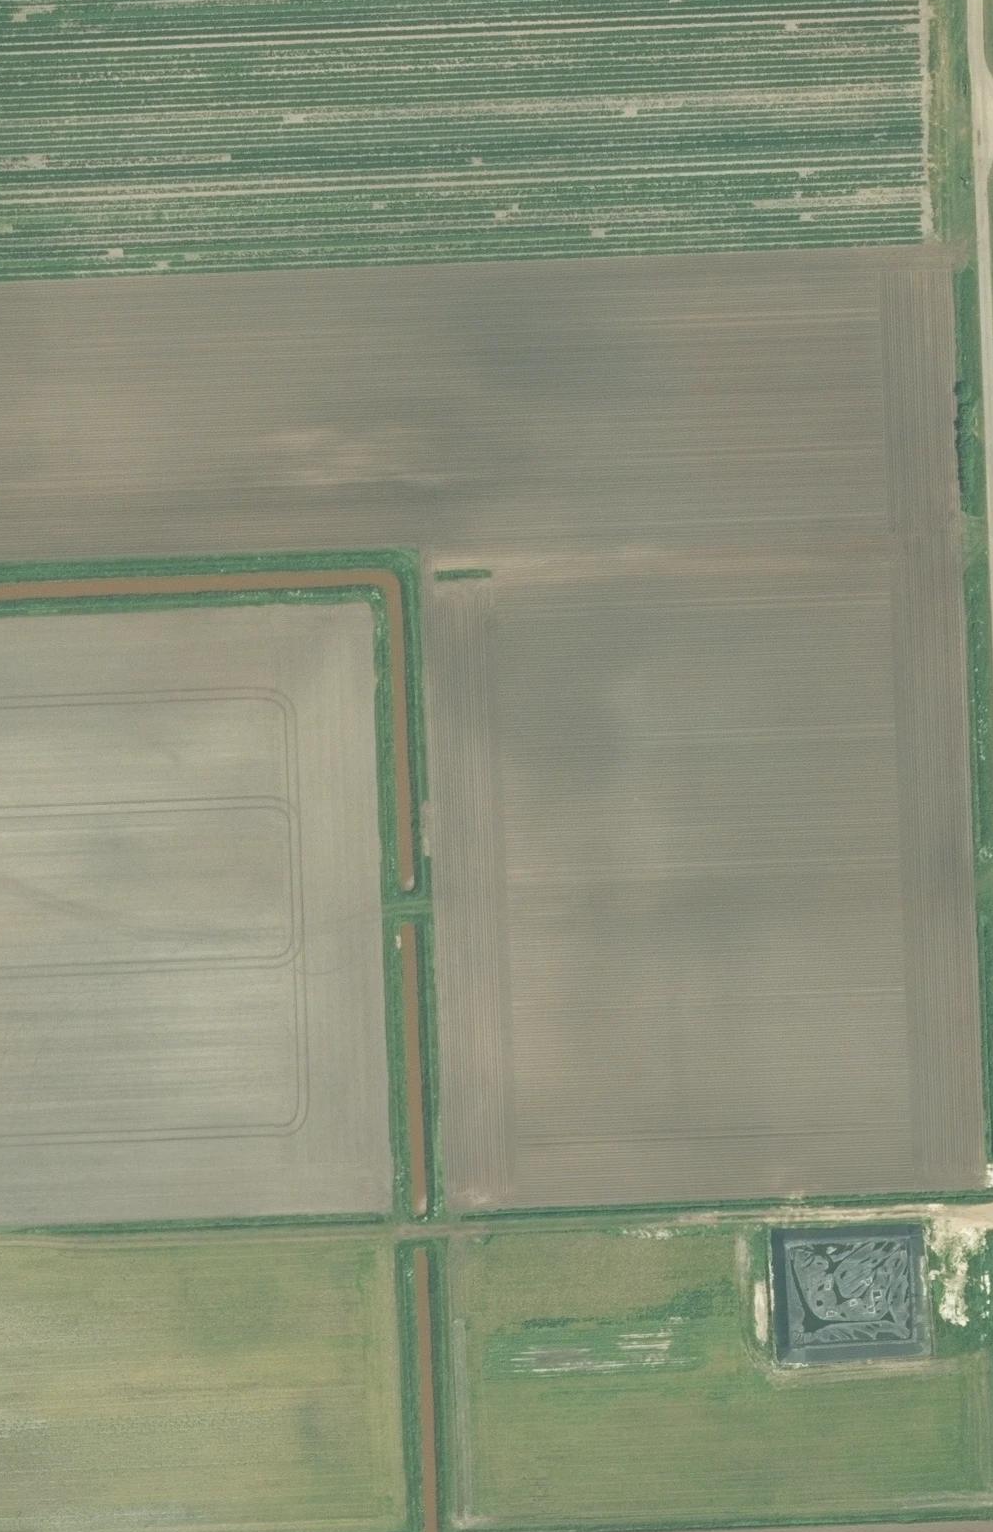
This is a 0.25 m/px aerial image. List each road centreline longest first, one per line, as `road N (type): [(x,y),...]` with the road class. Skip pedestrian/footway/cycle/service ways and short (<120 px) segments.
road 1 (track): [(980,105),(992,534)]

